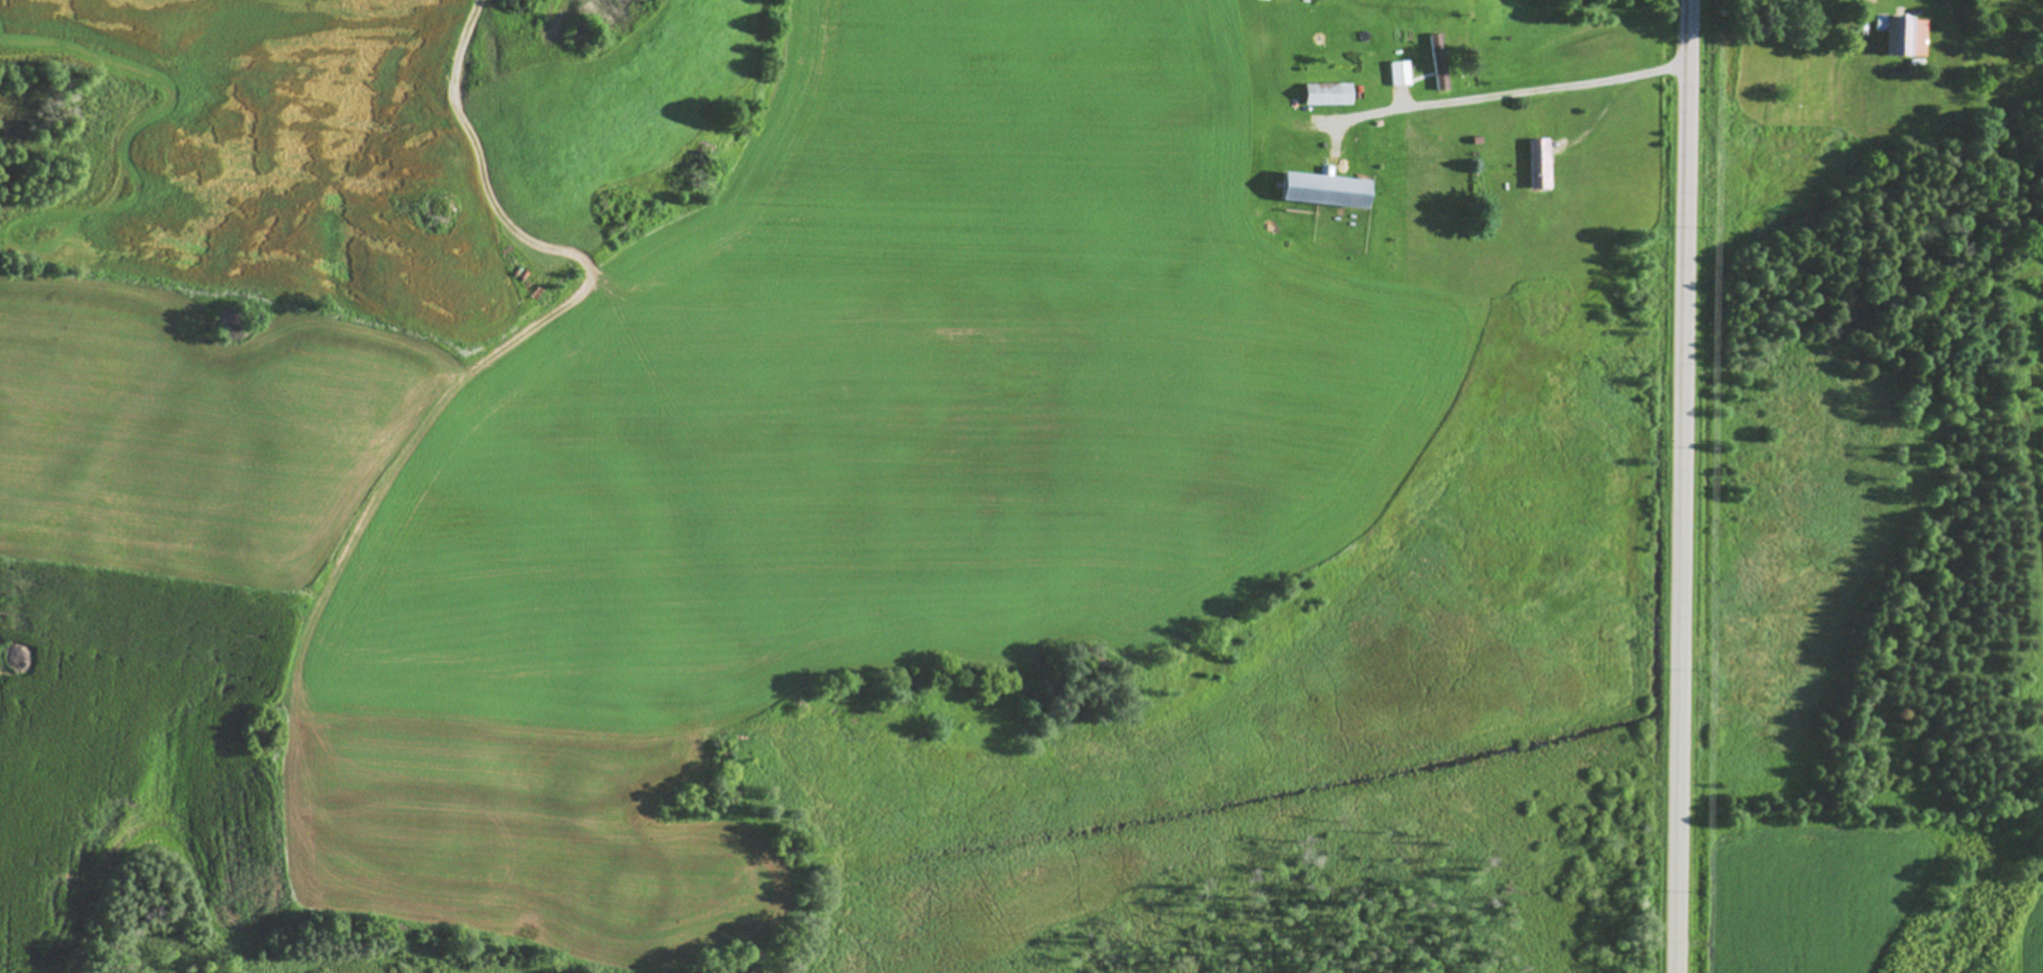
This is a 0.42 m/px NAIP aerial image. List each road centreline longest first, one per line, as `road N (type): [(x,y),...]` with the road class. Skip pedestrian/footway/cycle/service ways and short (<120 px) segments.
road 1 (secondary): [(1688,0),(1675,972)]

